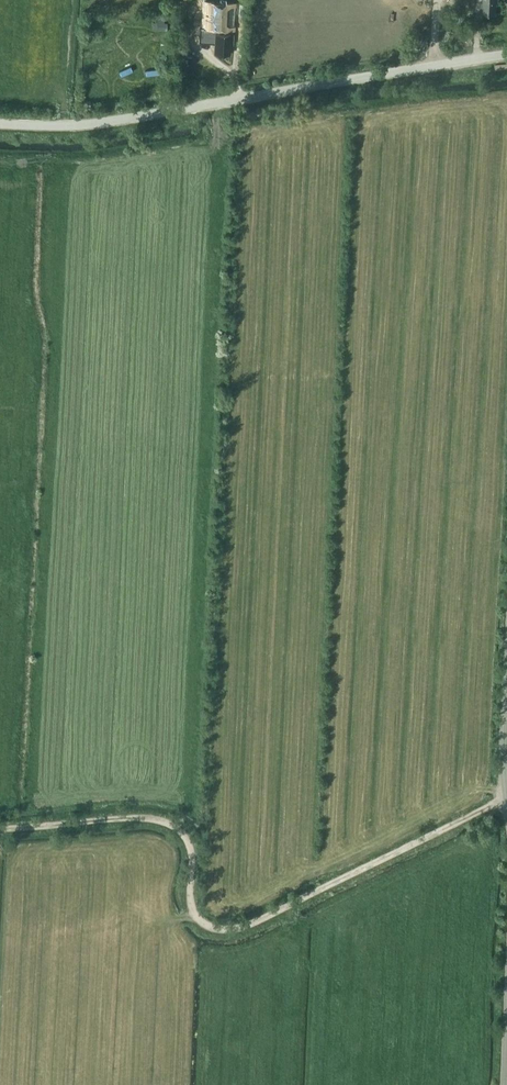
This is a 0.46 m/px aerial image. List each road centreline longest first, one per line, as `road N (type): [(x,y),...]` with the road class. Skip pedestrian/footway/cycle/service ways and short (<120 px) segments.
road 1 (track): [(504,800),(237,928),(217,927),(194,907),(191,851),(178,826),(152,818),(0,827)]
road 2 (unclassified): [(0,123),(109,121),(506,53)]
road 3 (unclassified): [(506,824),(506,617)]
road 4 (unclassified): [(501,1084),(506,924)]

